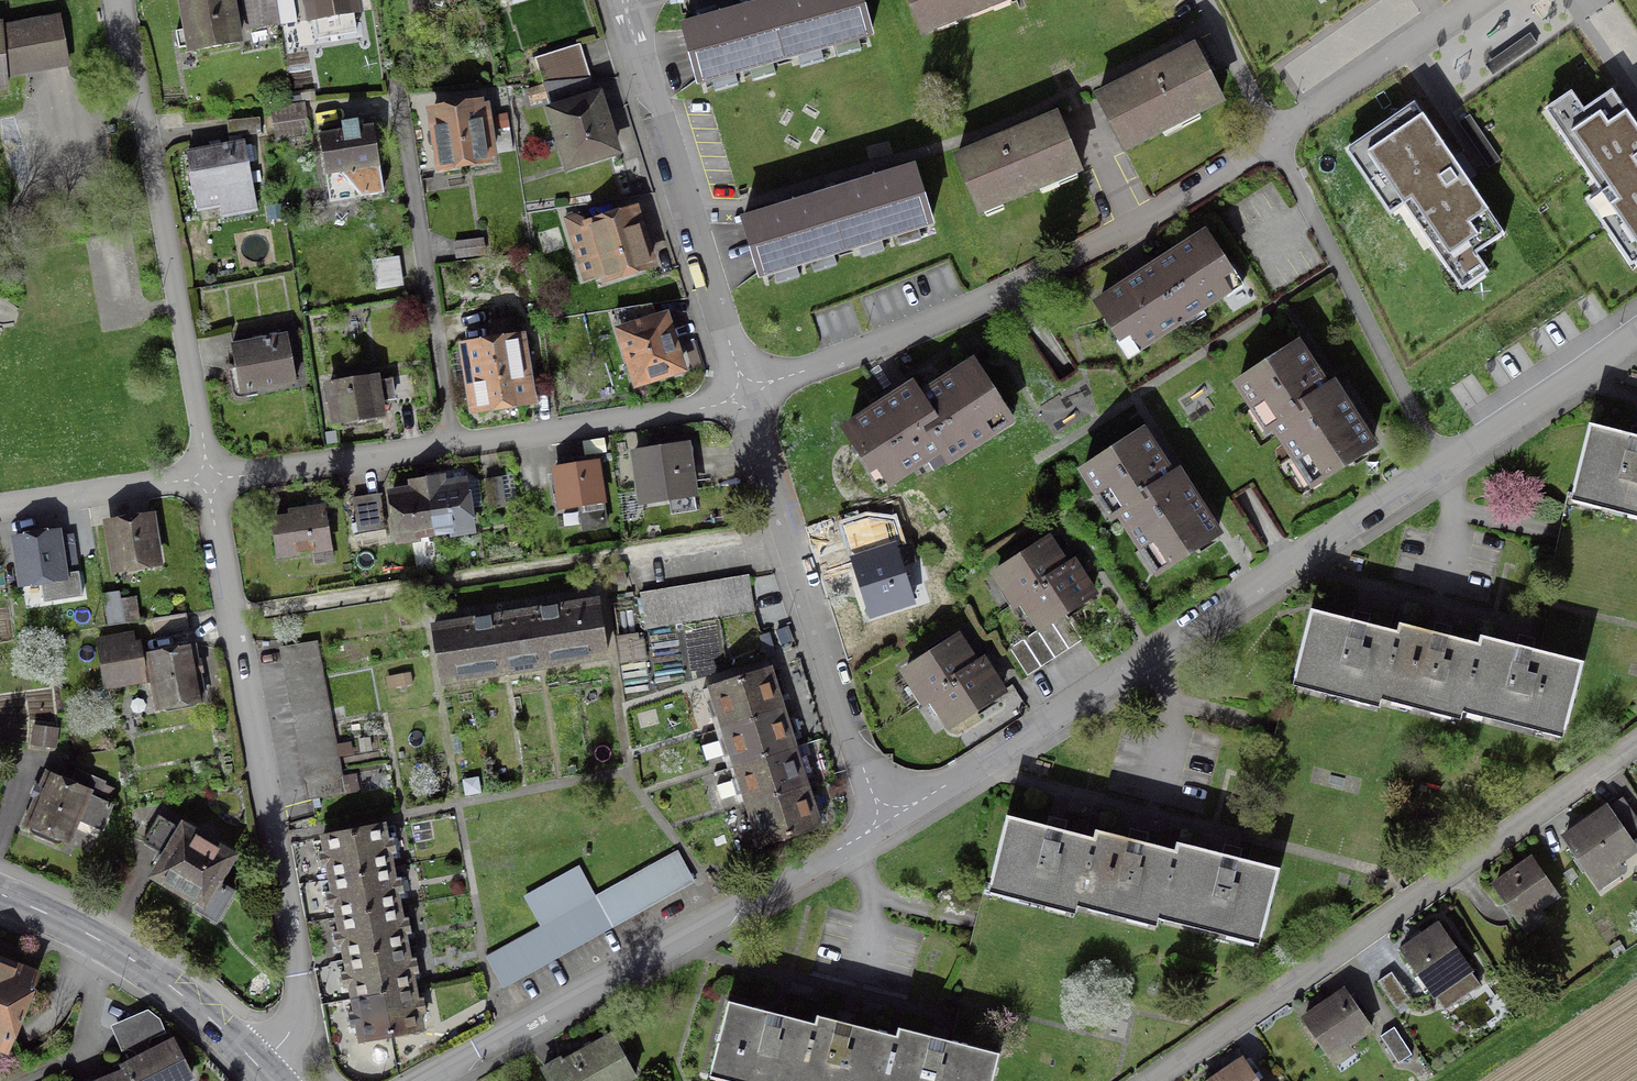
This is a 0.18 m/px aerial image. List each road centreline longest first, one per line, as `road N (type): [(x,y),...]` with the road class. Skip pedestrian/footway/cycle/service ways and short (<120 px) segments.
road 1 (residential): [(1438,468),(886,822)]
road 2 (residential): [(259,1067),(297,1020),(297,979),(208,479)]
road 3 (residential): [(1151,1080),(1636,744)]
road 4 (residential): [(741,388),(872,349),(1013,289),(1138,224),(1270,139)]
road 5 (residential): [(208,479),(744,398)]
road 6 (residential): [(886,822),(426,1080)]
road 7 (residential): [(208,479),(120,0)]
road 8 (residential): [(744,398),(886,822)]
road 9 (residential): [(621,0),(741,388)]
road 10 (residential): [(1270,139),(1438,468)]
road 11 (secondary): [(0,894),(142,967),(259,1067)]
road 12 (residential): [(1270,139),(1477,0)]
road 13 (residential): [(1636,333),(1438,468)]
road 14 (residential): [(0,509),(208,479)]
road 15 (residential): [(1201,0),(1270,139)]

